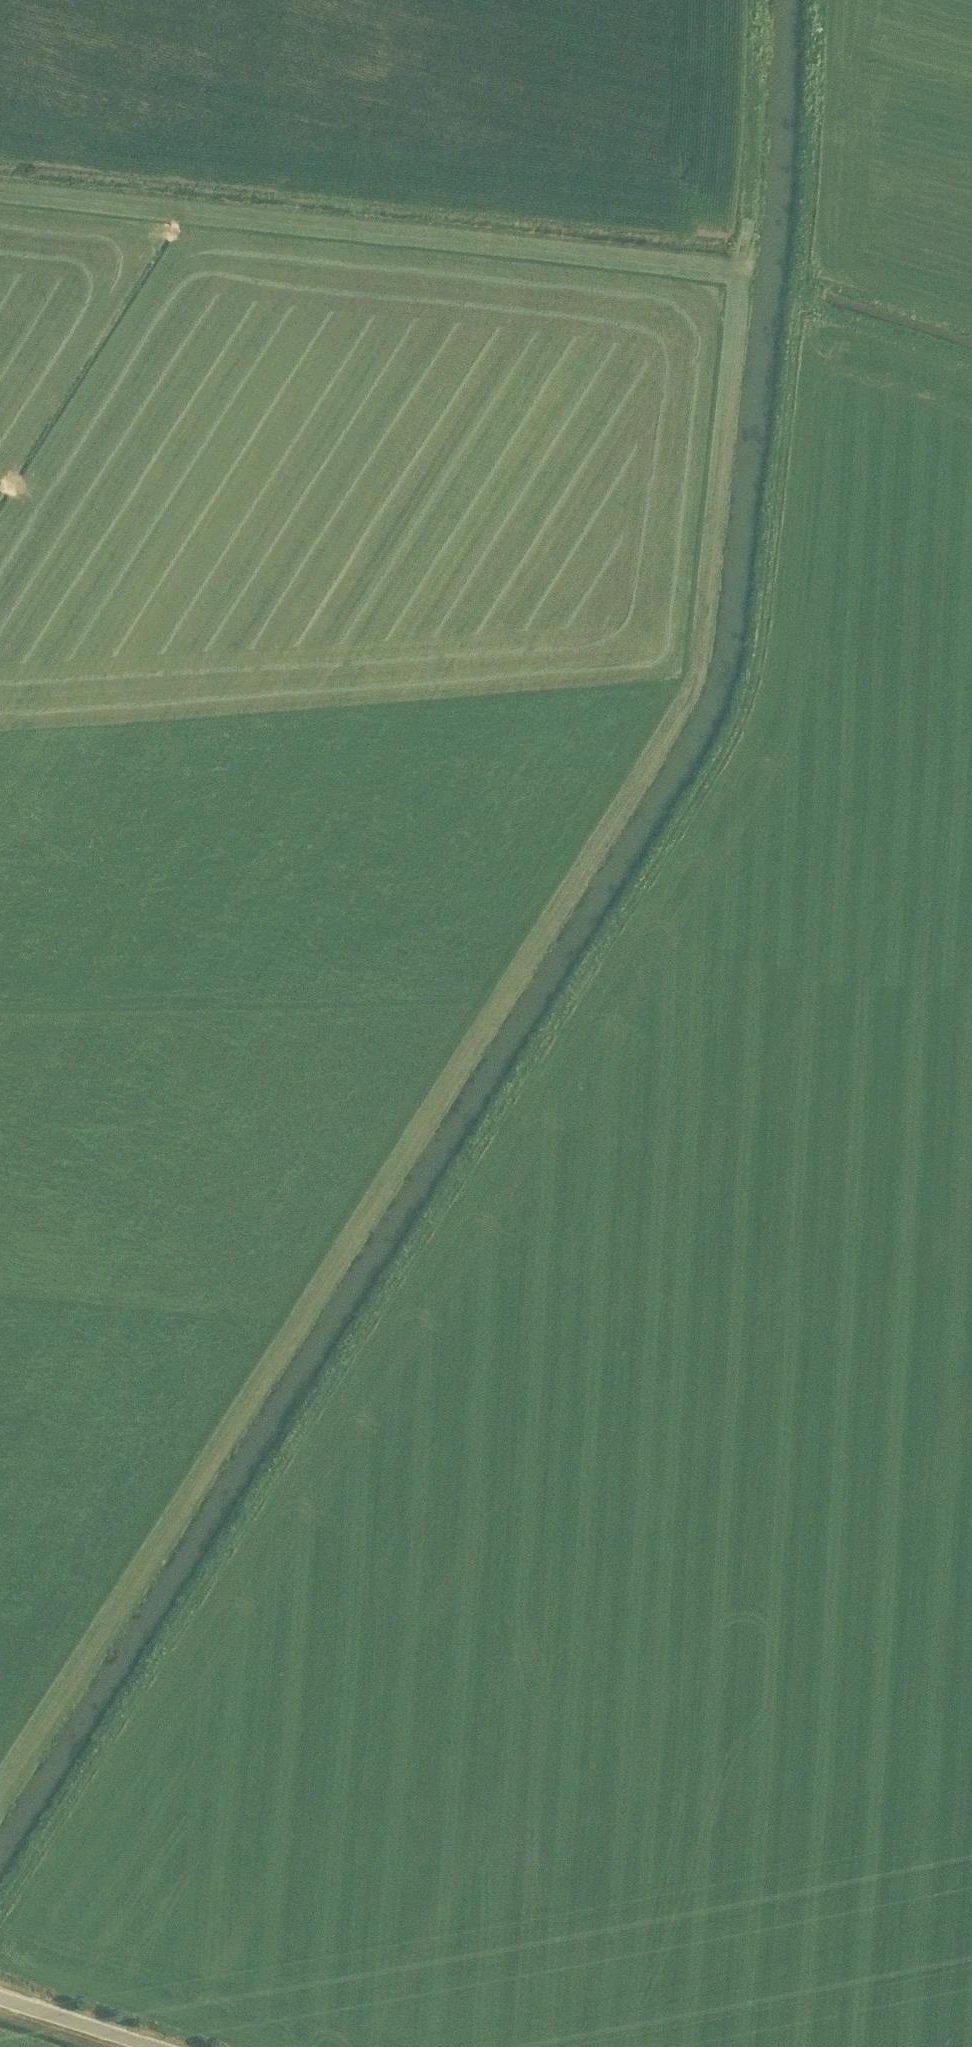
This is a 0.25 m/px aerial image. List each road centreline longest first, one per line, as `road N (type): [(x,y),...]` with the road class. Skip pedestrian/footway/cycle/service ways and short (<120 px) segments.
road 1 (unclassified): [(165,2046),(0,1997)]

